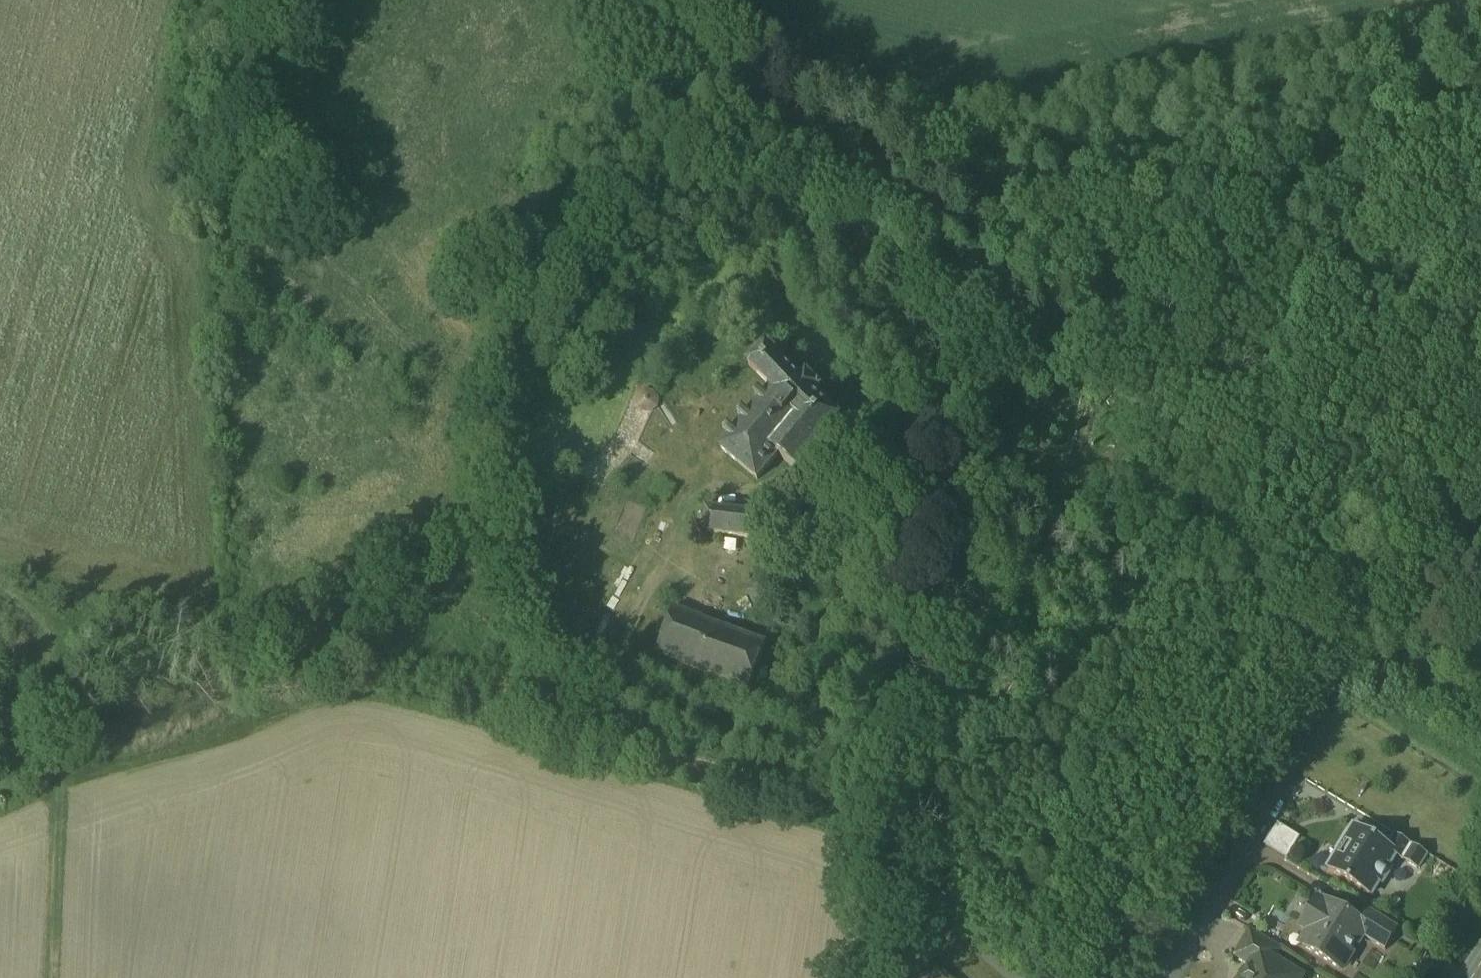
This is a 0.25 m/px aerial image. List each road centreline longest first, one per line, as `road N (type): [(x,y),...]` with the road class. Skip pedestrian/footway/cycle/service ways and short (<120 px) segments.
road 1 (residential): [(1289,780),(1166,977)]
road 2 (residential): [(991,977),(897,899),(885,977)]

